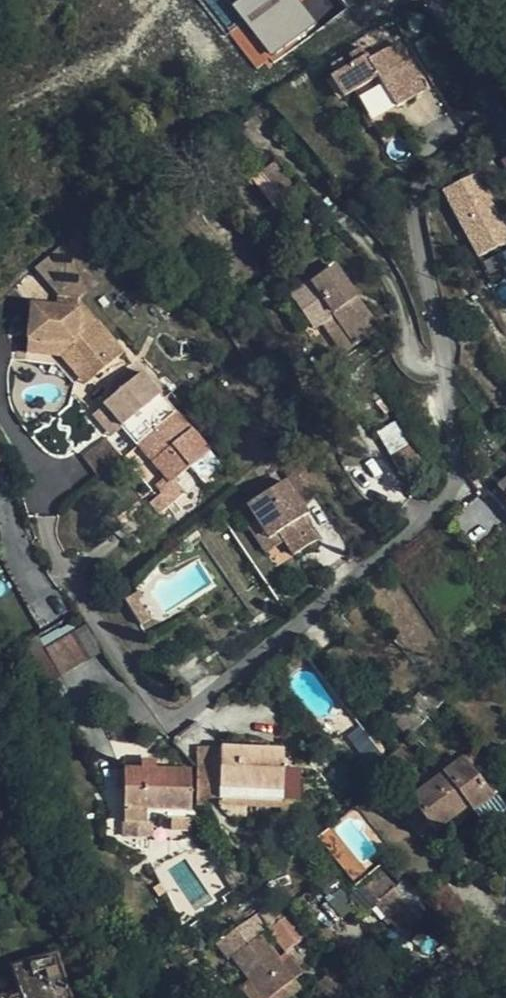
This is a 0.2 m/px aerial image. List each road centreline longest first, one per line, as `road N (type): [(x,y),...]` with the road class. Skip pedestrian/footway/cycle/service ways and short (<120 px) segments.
road 1 (residential): [(505,126),(421,181),(414,211),(456,463),(451,493),(426,519),(188,713),(165,719),(138,690),(49,536)]
road 2 (residential): [(445,0),(505,106)]

